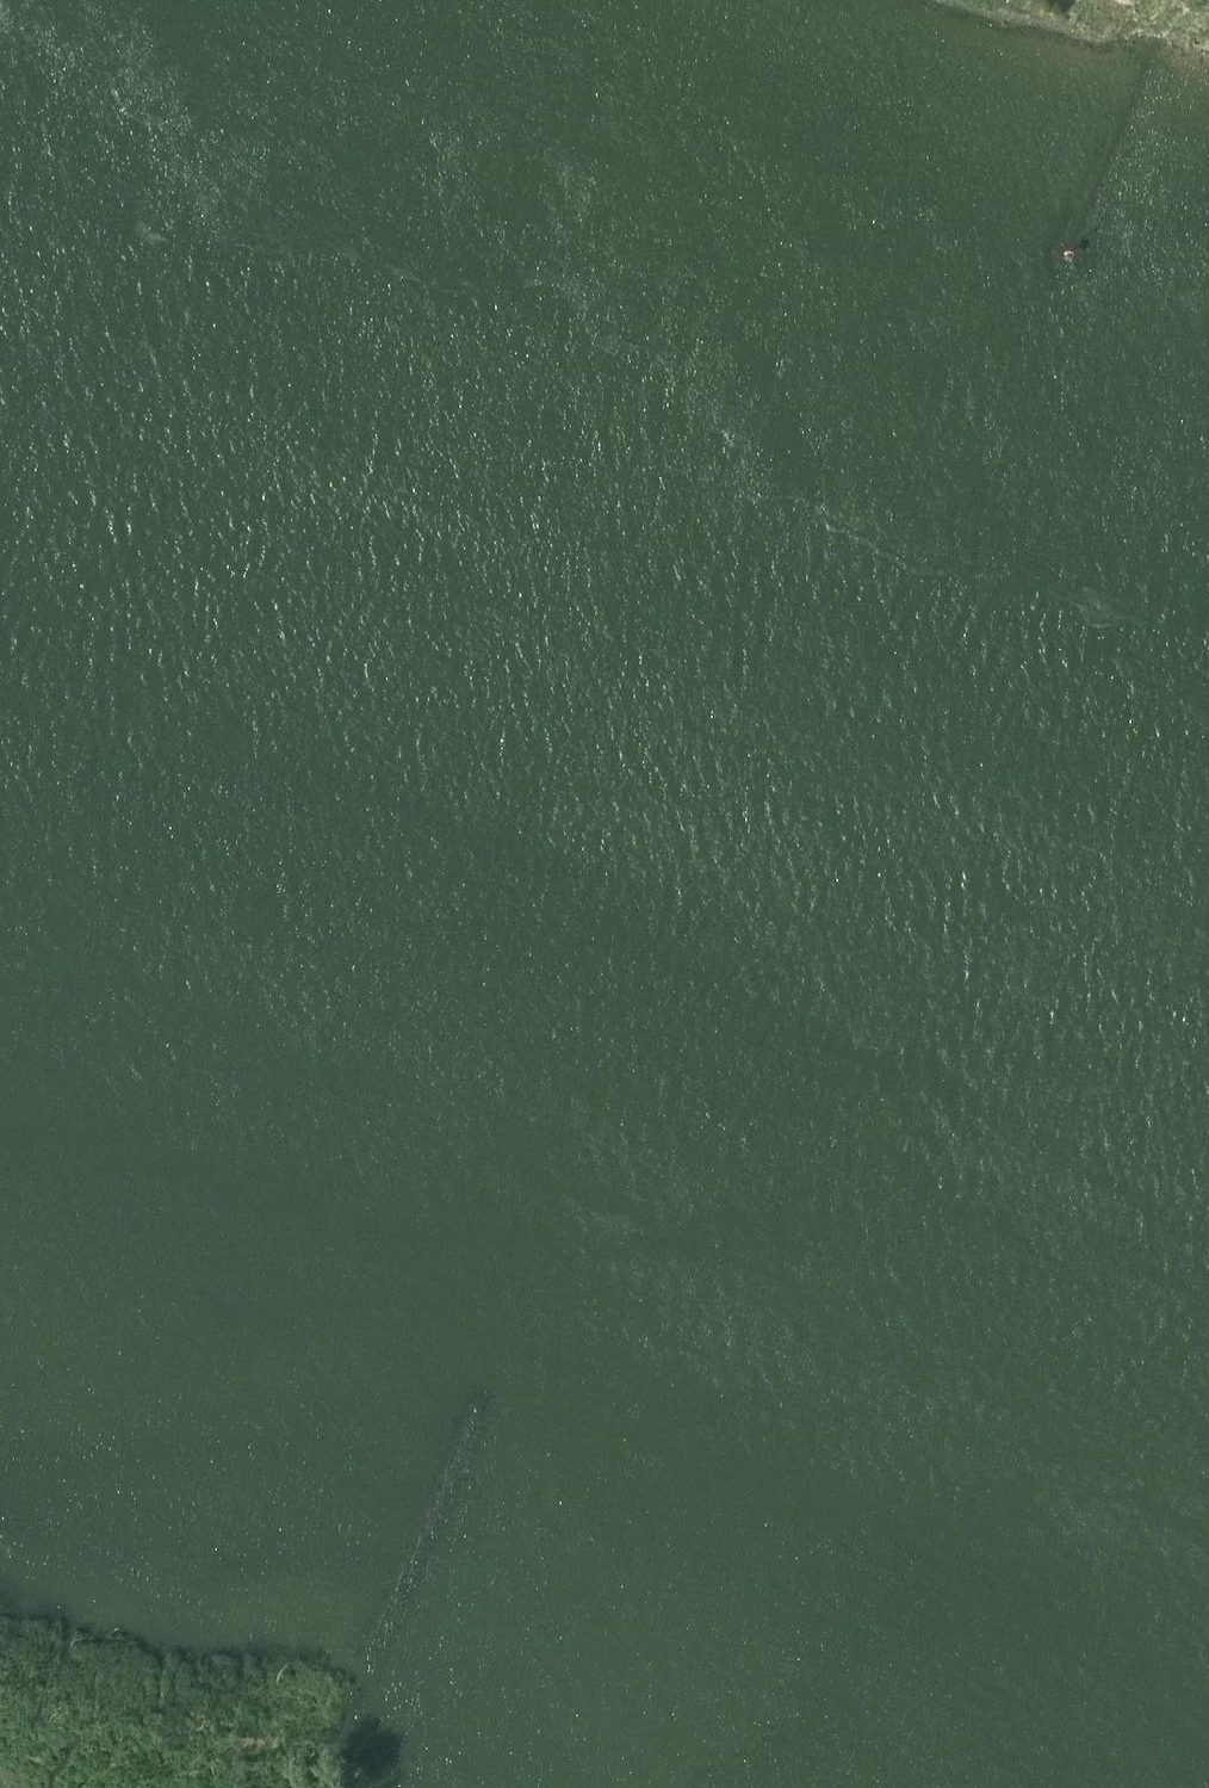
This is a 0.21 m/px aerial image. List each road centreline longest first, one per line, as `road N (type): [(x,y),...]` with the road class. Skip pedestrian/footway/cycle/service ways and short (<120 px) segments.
road 1 (motorway): [(1208,1663),(1157,1787)]

